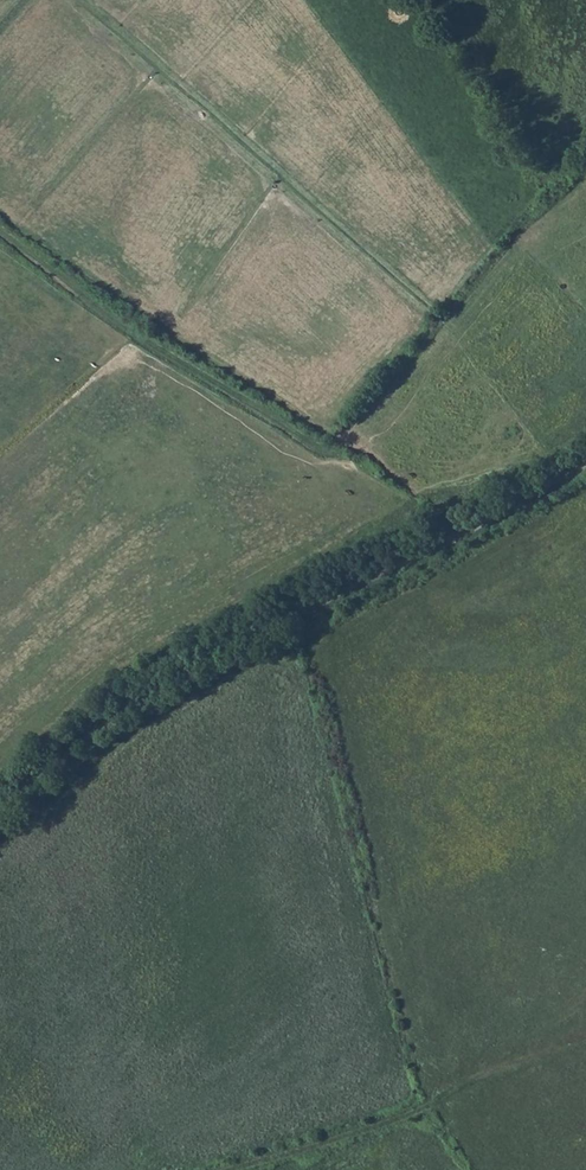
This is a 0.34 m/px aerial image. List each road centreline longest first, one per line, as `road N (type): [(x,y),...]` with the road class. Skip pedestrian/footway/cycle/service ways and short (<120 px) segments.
road 1 (track): [(0,817),(83,741),(297,614),(585,468)]
road 2 (track): [(0,233),(175,356),(406,494)]
road 3 (track): [(234,1169),(410,1116),(426,1099)]

